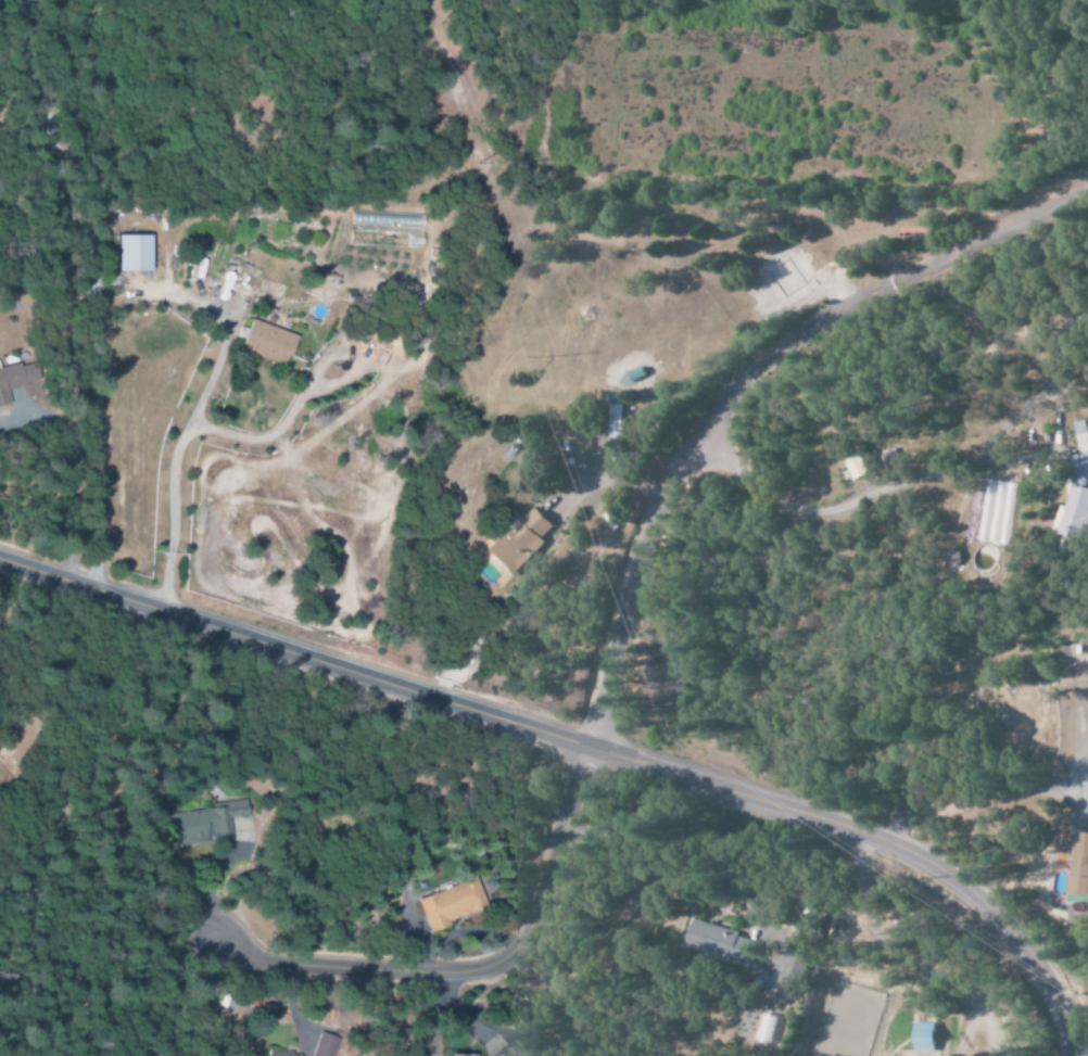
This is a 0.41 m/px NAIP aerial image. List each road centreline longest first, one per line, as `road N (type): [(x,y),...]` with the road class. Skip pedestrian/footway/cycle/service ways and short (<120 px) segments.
road 1 (residential): [(1073,1055),(1039,971),(996,916),(883,842),(0,560)]
road 2 (residential): [(587,748),(641,544),(707,419),(762,364),(828,316),(1087,187)]
road 3 (residential): [(93,589),(89,279),(51,188),(20,26),(25,0)]
road 4 (residential): [(587,748),(528,928),(493,965),(427,974),(280,968),(232,958),(211,940)]

